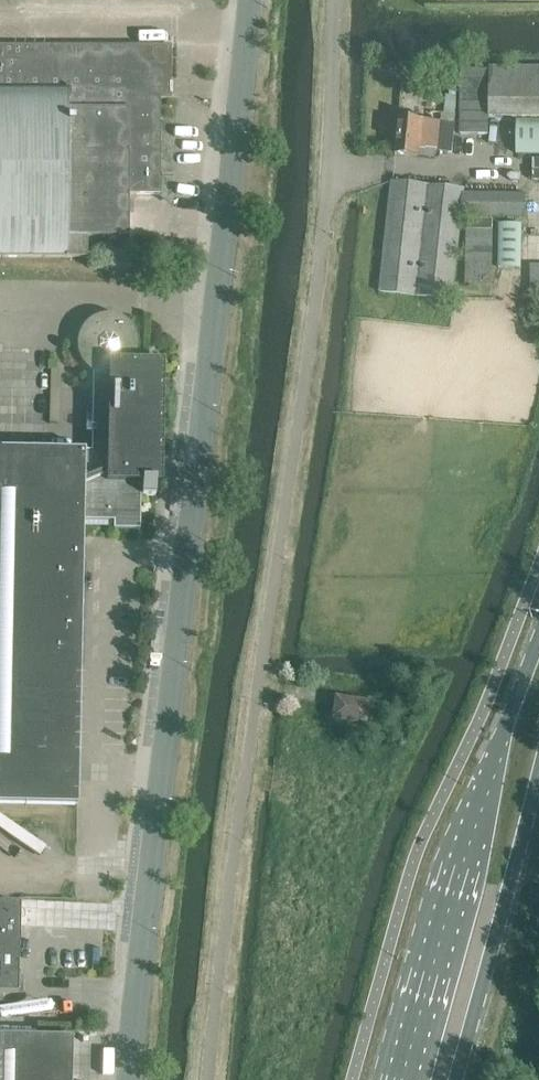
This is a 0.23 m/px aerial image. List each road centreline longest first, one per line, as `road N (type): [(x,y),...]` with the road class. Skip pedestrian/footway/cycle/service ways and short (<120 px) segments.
road 1 (unclassified): [(208,1079),(244,776),(322,252),(335,0)]
road 2 (unclassified): [(130,1079),(251,0)]
road 3 (primary): [(538,640),(398,1079)]
road 4 (primary): [(456,1079),(538,775)]

